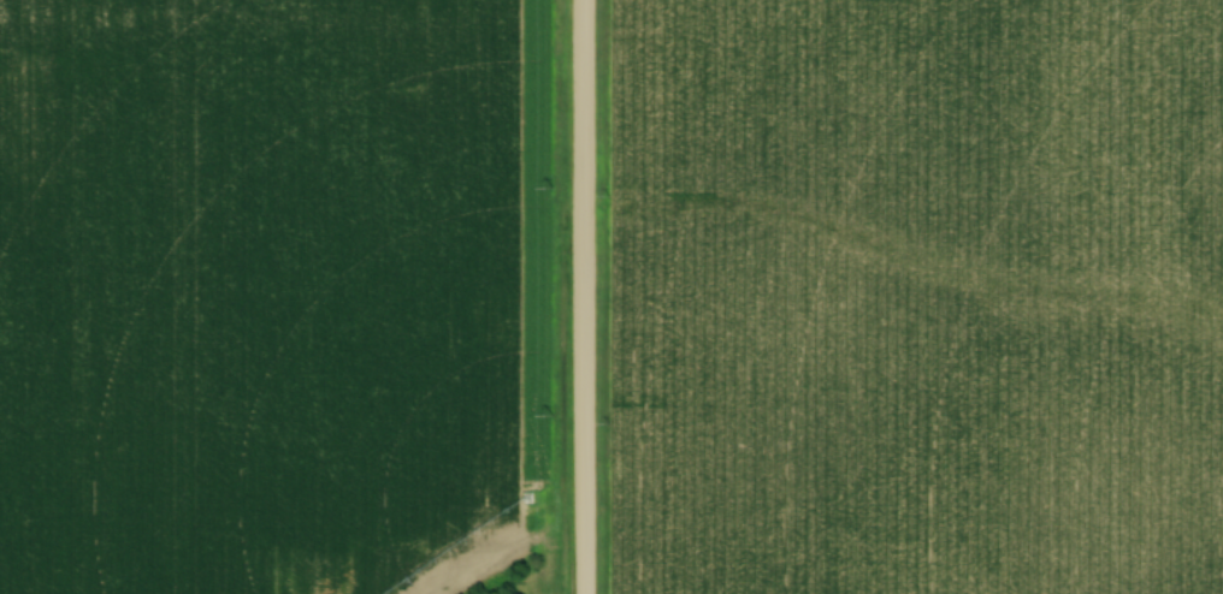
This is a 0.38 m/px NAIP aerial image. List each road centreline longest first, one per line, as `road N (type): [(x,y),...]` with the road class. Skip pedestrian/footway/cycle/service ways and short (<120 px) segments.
road 1 (residential): [(583,593),(582,0)]

